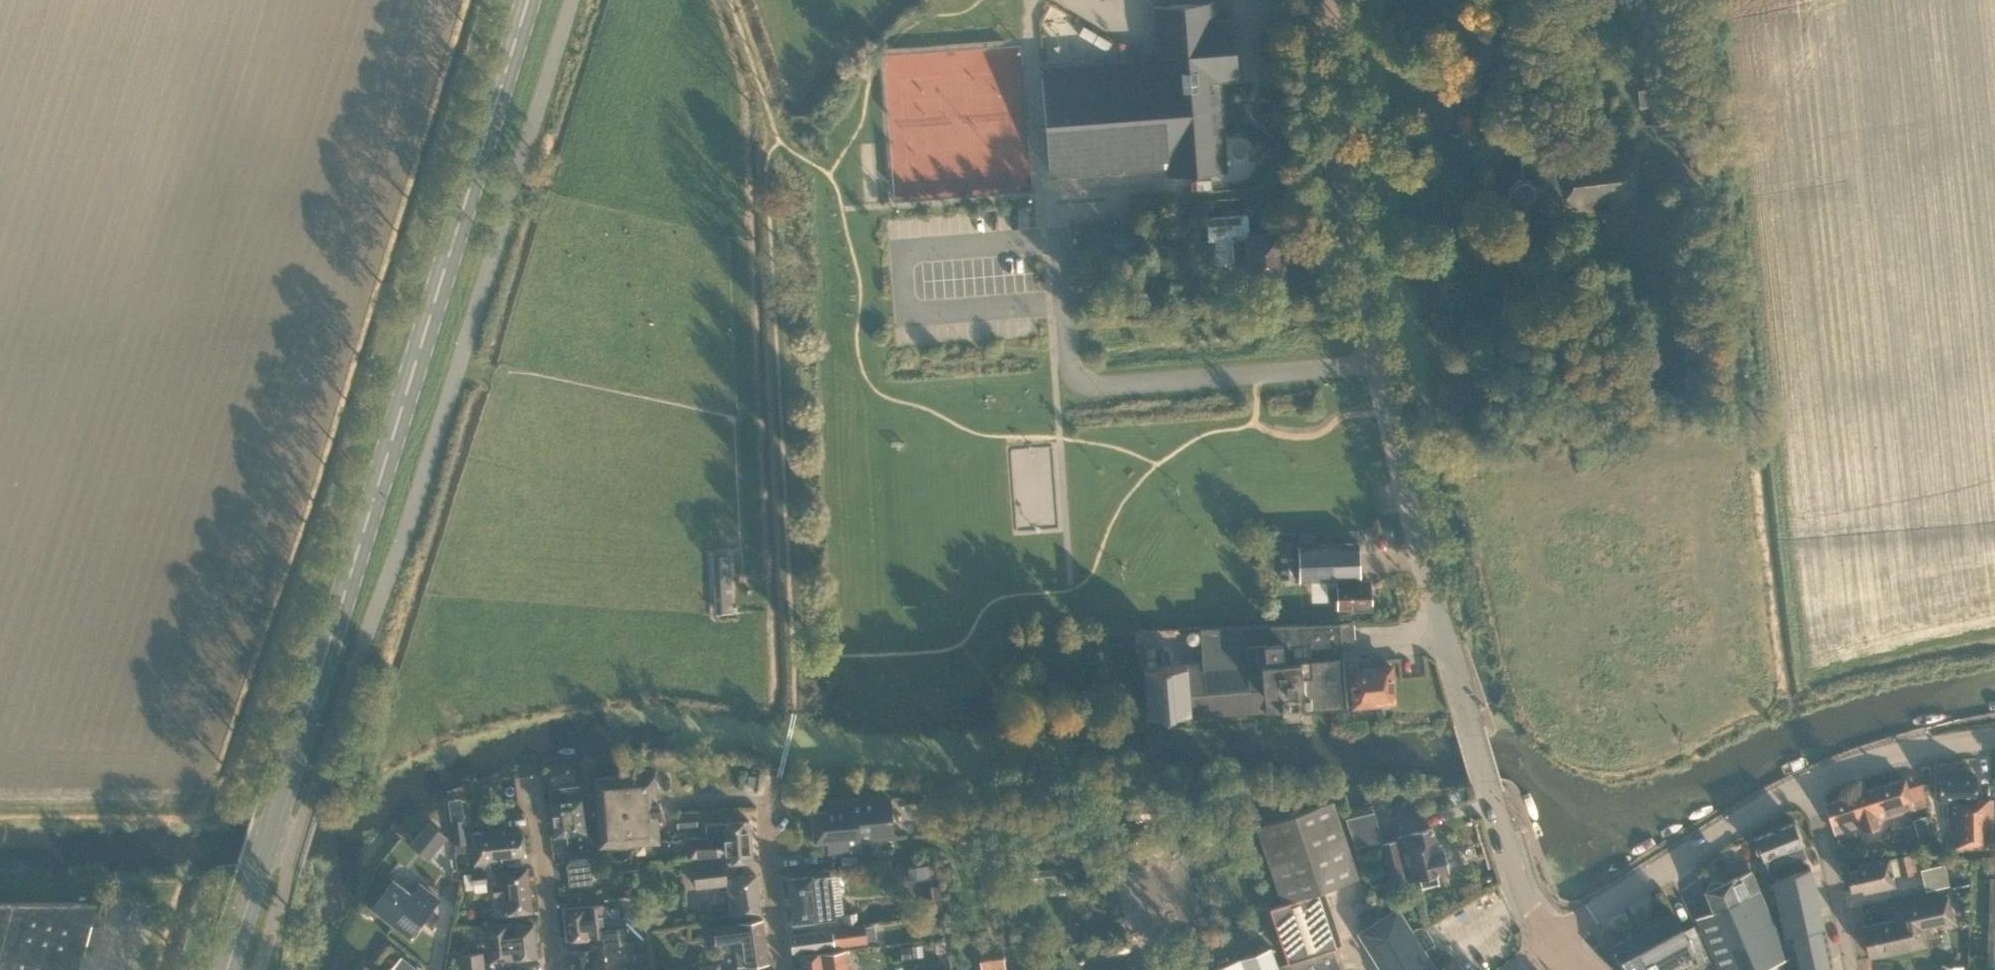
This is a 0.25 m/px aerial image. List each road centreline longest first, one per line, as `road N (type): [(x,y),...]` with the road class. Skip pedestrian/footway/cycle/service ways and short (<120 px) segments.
road 1 (unclassified): [(259,969),(571,0)]
road 2 (primary): [(225,969),(527,0)]
road 3 (tertiary): [(1559,945),(1527,902),(1514,868),(1367,313),(1338,110),(1338,0)]
road 4 (residential): [(1559,945),(1694,849),(1804,785)]
road 5 (residential): [(1804,785),(1879,755),(1994,736)]
road 6 (residential): [(554,969),(529,780)]
road 7 (residential): [(1851,969),(1804,785)]
road 8 (residential): [(781,969),(764,804)]

